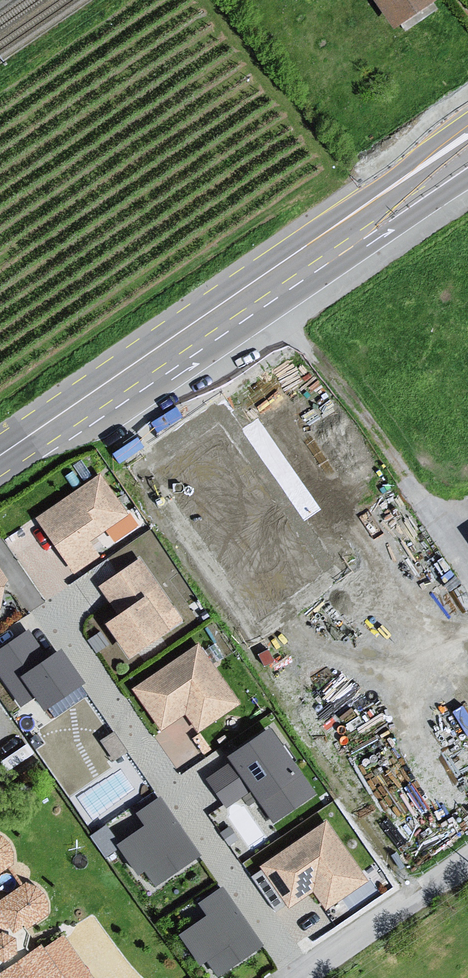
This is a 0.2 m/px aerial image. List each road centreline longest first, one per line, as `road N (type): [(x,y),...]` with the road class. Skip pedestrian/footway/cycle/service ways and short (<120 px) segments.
road 1 (primary): [(0,466),(467,142)]
road 2 (primary): [(467,125),(0,443)]
road 3 (track): [(408,476),(255,271)]
road 4 (unclassified): [(294,977),(467,861)]

